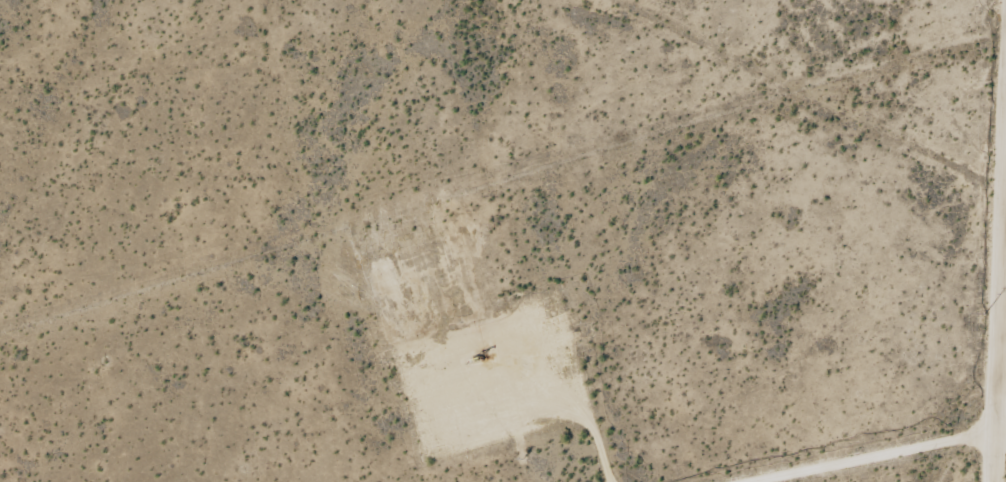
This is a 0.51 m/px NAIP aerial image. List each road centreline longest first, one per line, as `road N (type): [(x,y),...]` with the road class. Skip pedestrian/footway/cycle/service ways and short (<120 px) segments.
road 1 (track): [(1005,101),(992,481)]

